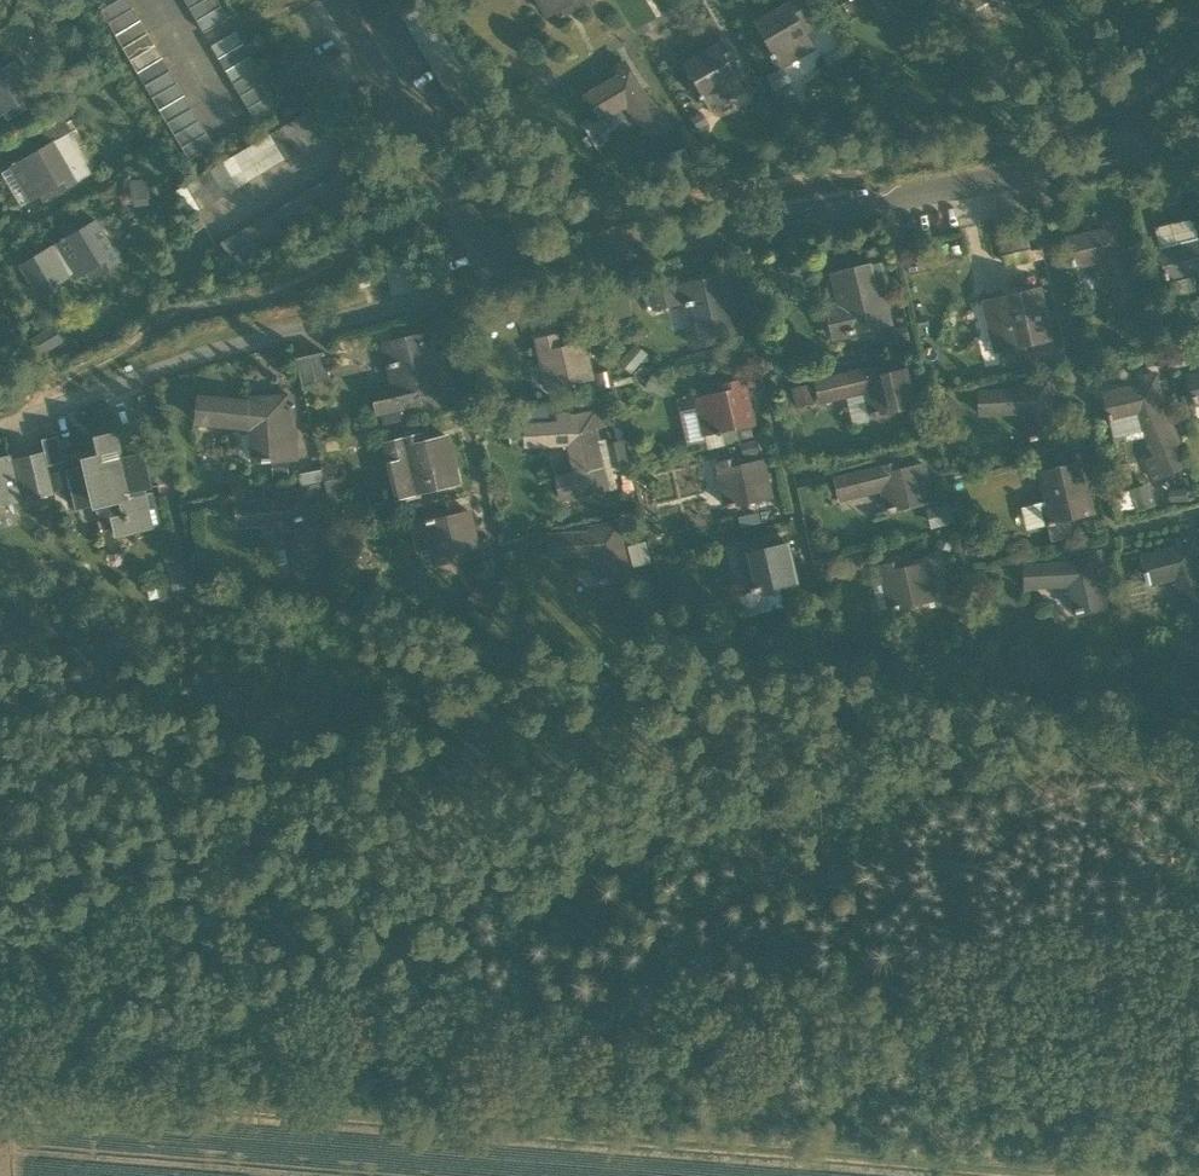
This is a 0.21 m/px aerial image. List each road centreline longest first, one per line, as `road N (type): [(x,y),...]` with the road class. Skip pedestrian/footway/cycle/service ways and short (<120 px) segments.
road 1 (residential): [(1198,141),(519,271)]
road 2 (residential): [(519,271),(192,353),(26,412)]
road 3 (residential): [(519,271),(447,198),(336,0)]

